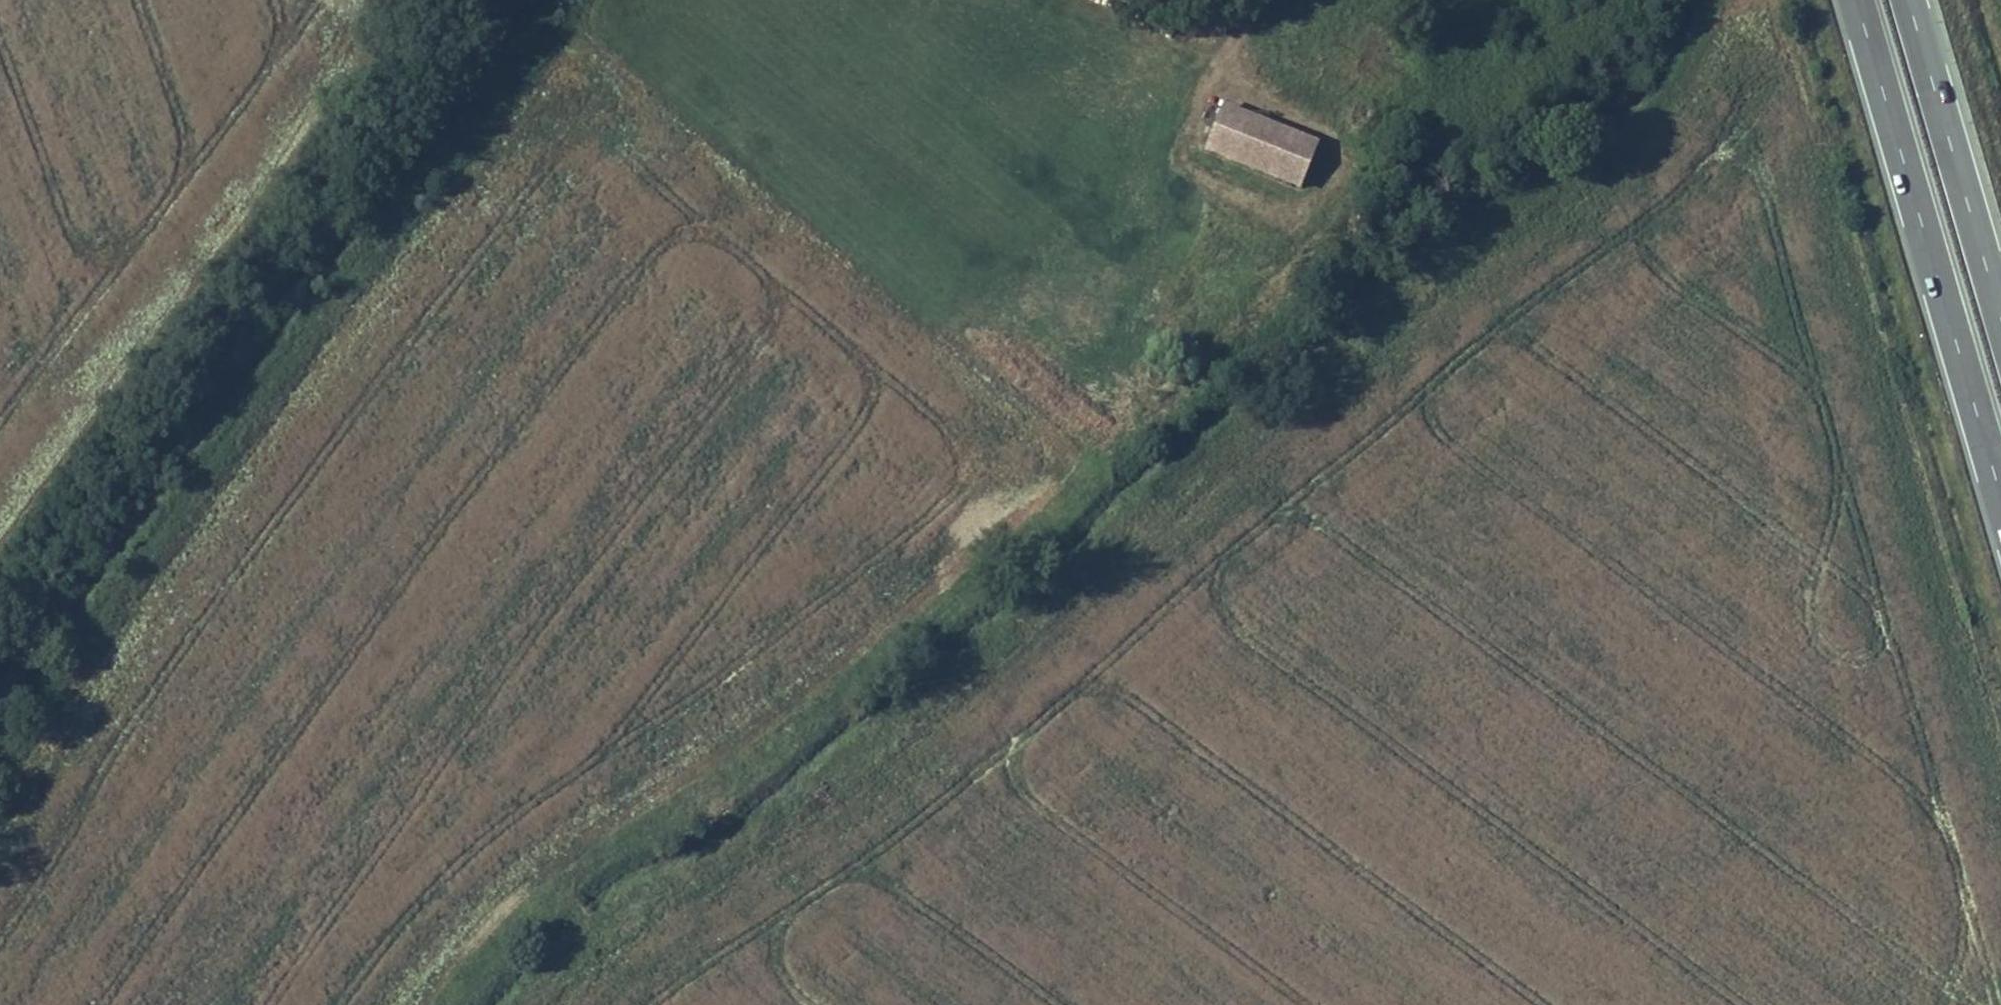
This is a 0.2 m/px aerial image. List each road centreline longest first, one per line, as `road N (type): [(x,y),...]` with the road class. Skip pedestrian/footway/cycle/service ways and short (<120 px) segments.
road 1 (trunk): [(1859,0),(2000,489)]
road 2 (trunk): [(2000,309),(1911,0)]

